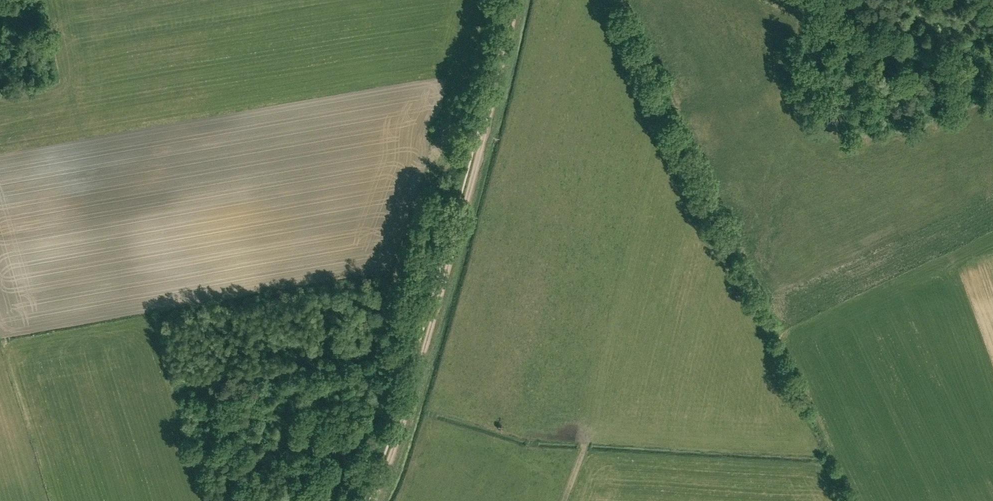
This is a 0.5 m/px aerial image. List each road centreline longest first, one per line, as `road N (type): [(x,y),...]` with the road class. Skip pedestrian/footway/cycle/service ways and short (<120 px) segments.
road 1 (track): [(524,0),(384,500)]

